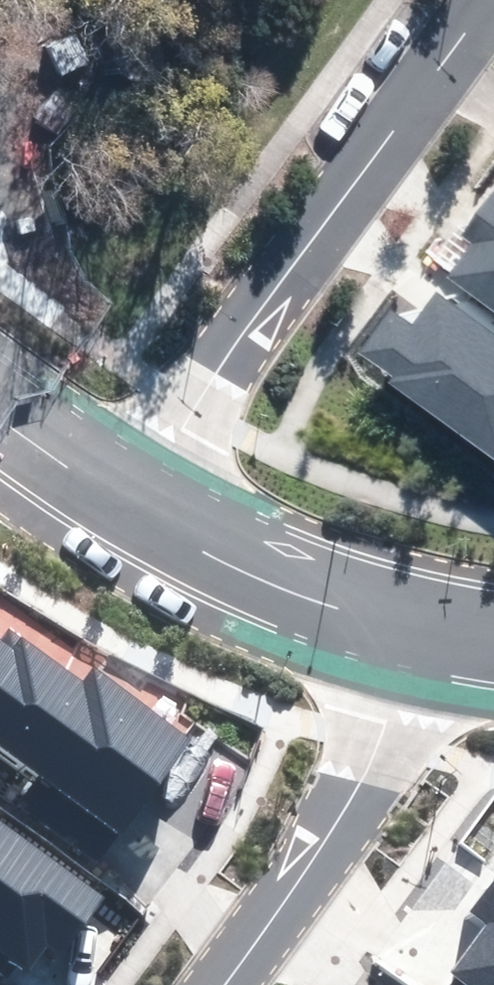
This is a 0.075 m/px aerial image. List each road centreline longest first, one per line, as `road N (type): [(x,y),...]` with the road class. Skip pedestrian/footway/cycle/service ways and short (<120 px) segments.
road 1 (residential): [(493,1),(123,506)]
road 2 (residential): [(412,629),(381,742),(359,788),(224,984)]
road 3 (residential): [(412,629),(300,595),(123,506)]
road 4 (residential): [(123,506),(0,418)]
road 5 (track): [(64,313),(0,176)]

